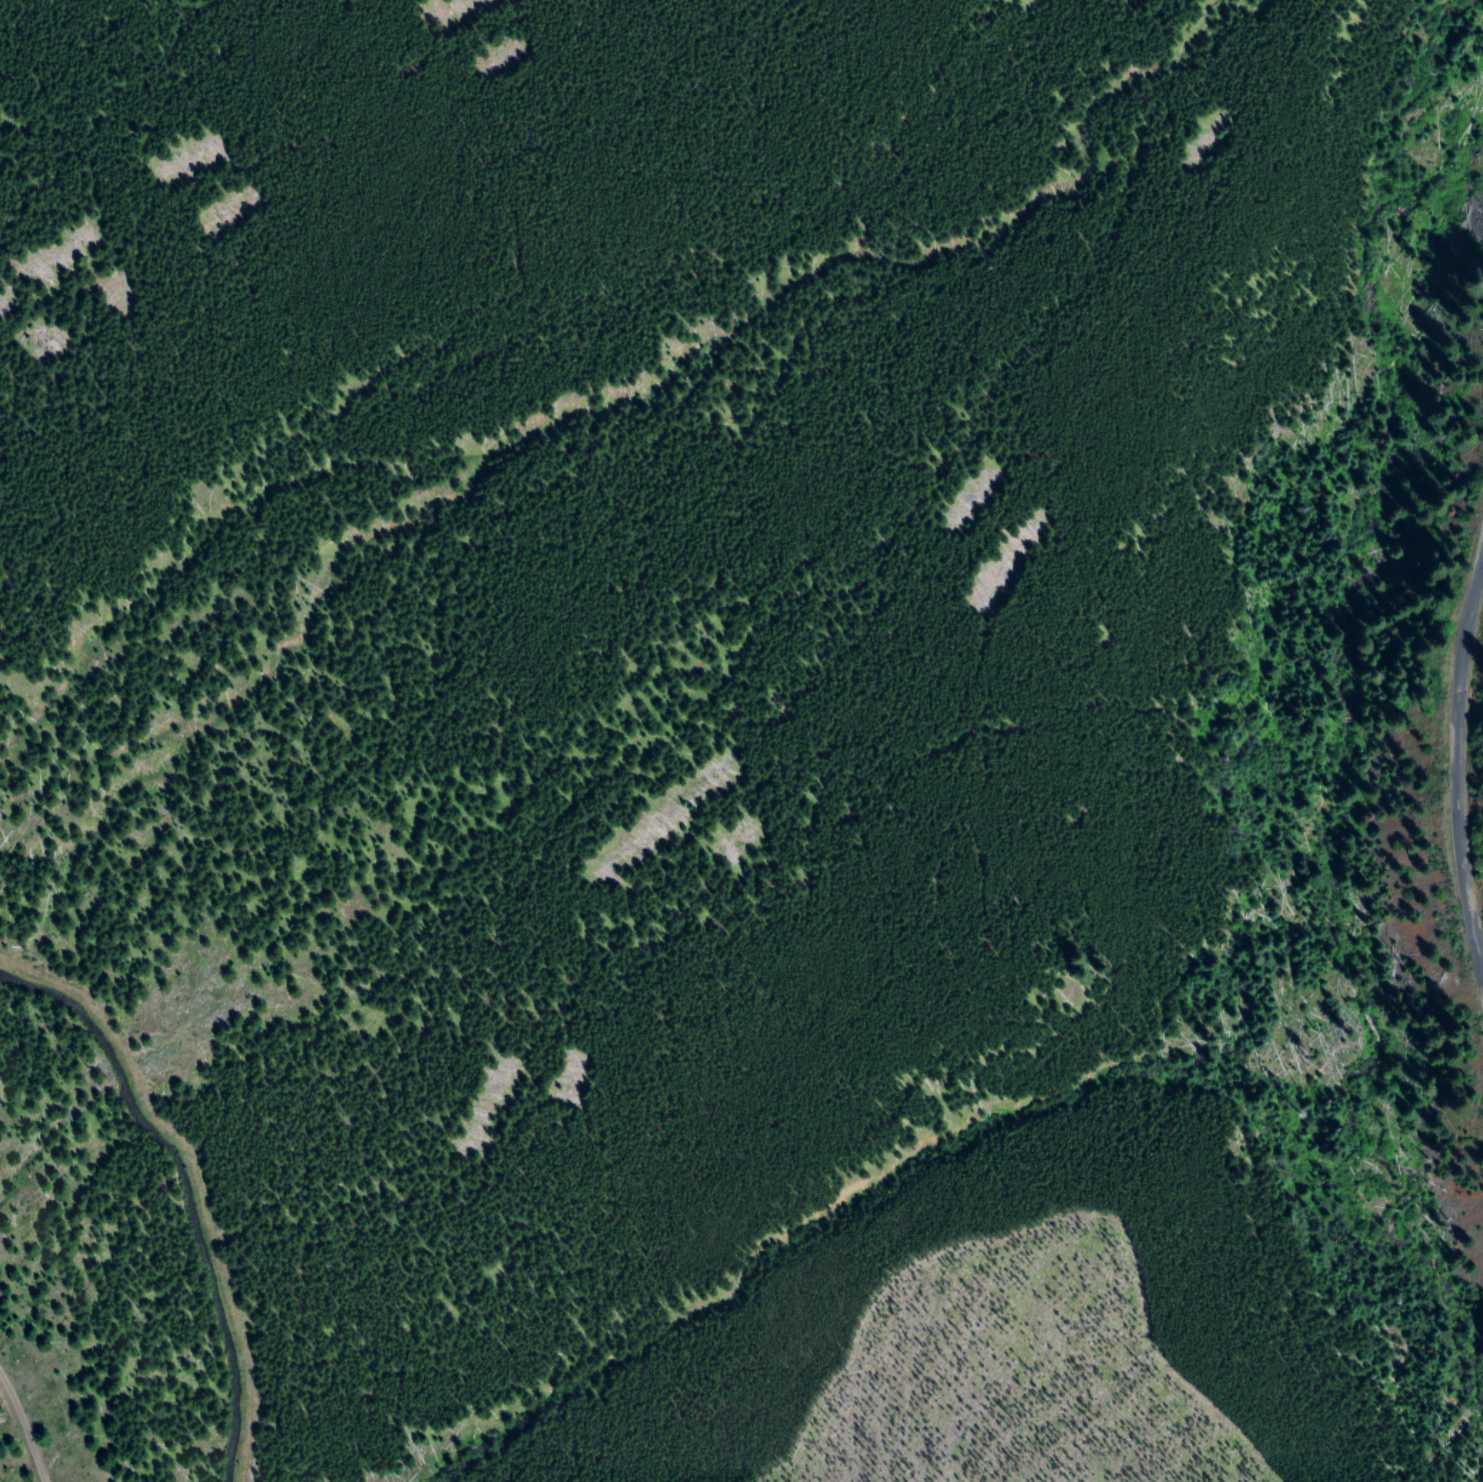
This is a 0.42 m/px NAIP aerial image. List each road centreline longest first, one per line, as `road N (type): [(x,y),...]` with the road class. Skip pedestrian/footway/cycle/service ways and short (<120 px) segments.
road 1 (secondary): [(1482,1042),(1433,822),(1432,606),(1466,442),(1482,303)]

